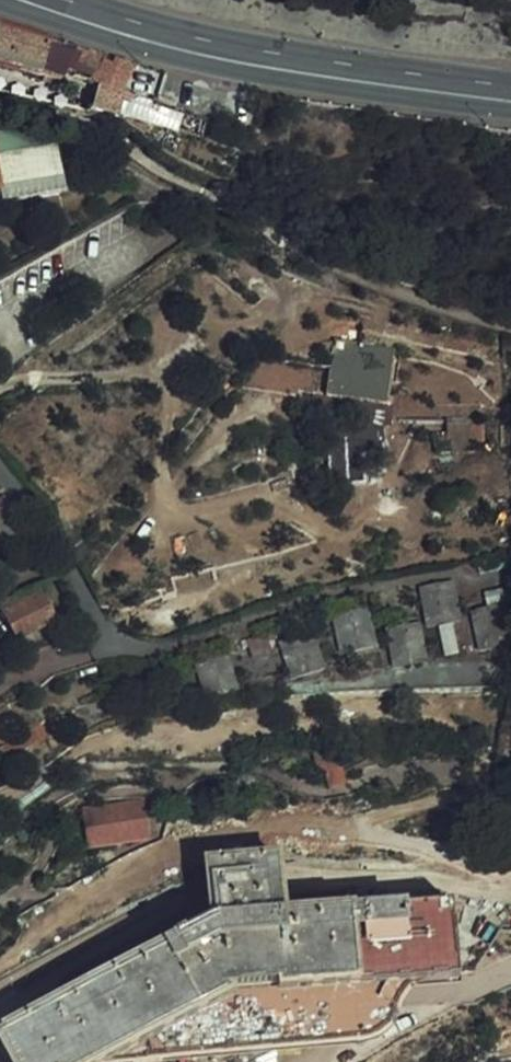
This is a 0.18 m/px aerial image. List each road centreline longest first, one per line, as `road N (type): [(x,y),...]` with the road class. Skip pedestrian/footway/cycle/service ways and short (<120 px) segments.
road 1 (primary): [(510,99),(263,66),(25,0)]

